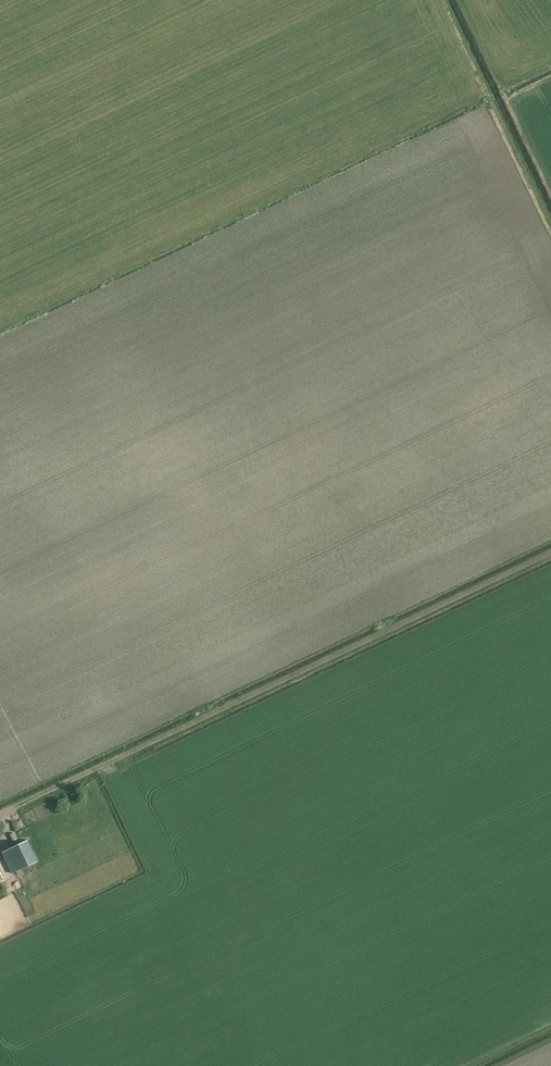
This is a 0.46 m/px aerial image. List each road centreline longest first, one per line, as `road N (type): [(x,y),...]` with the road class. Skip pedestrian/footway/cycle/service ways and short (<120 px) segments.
road 1 (track): [(550,554),(0,815)]

